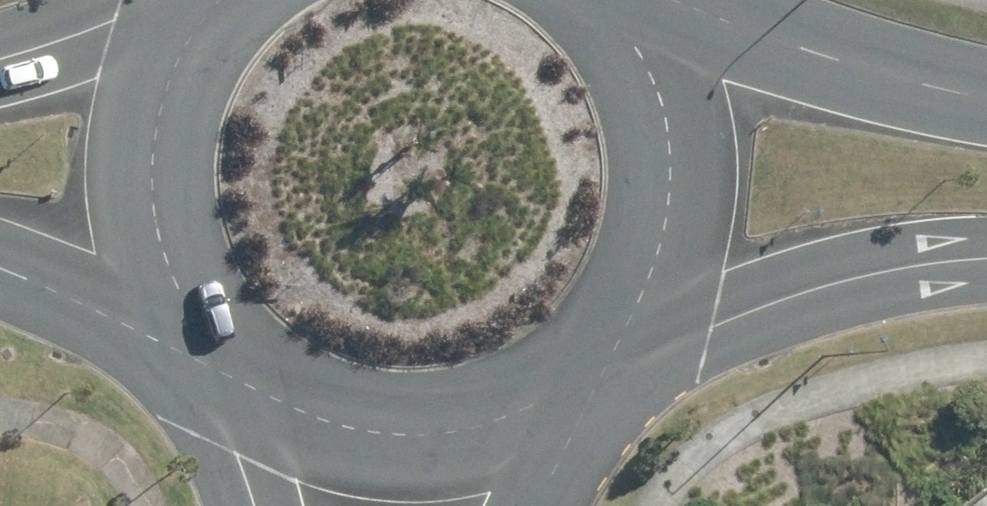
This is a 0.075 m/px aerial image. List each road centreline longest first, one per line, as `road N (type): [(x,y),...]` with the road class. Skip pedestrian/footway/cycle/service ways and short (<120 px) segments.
road 1 (secondary): [(986,261),(792,292),(600,361)]
road 2 (secondary): [(603,0),(624,20),(665,103),(675,195),(652,284),(600,361)]
road 3 (secondary): [(573,385),(525,414),(417,440),(308,419),(226,365)]
road 4 (secondary): [(194,327),(170,284),(148,208),(151,128),(177,53),(214,0)]
road 5 (secondary): [(663,0),(792,52),(986,96)]
road 6 (secondary): [(194,327),(0,275)]
road 7 (secondary): [(0,59),(173,0)]
road 8 (secondary): [(258,505),(226,365)]
road 9 (secondary): [(573,385),(528,505)]

